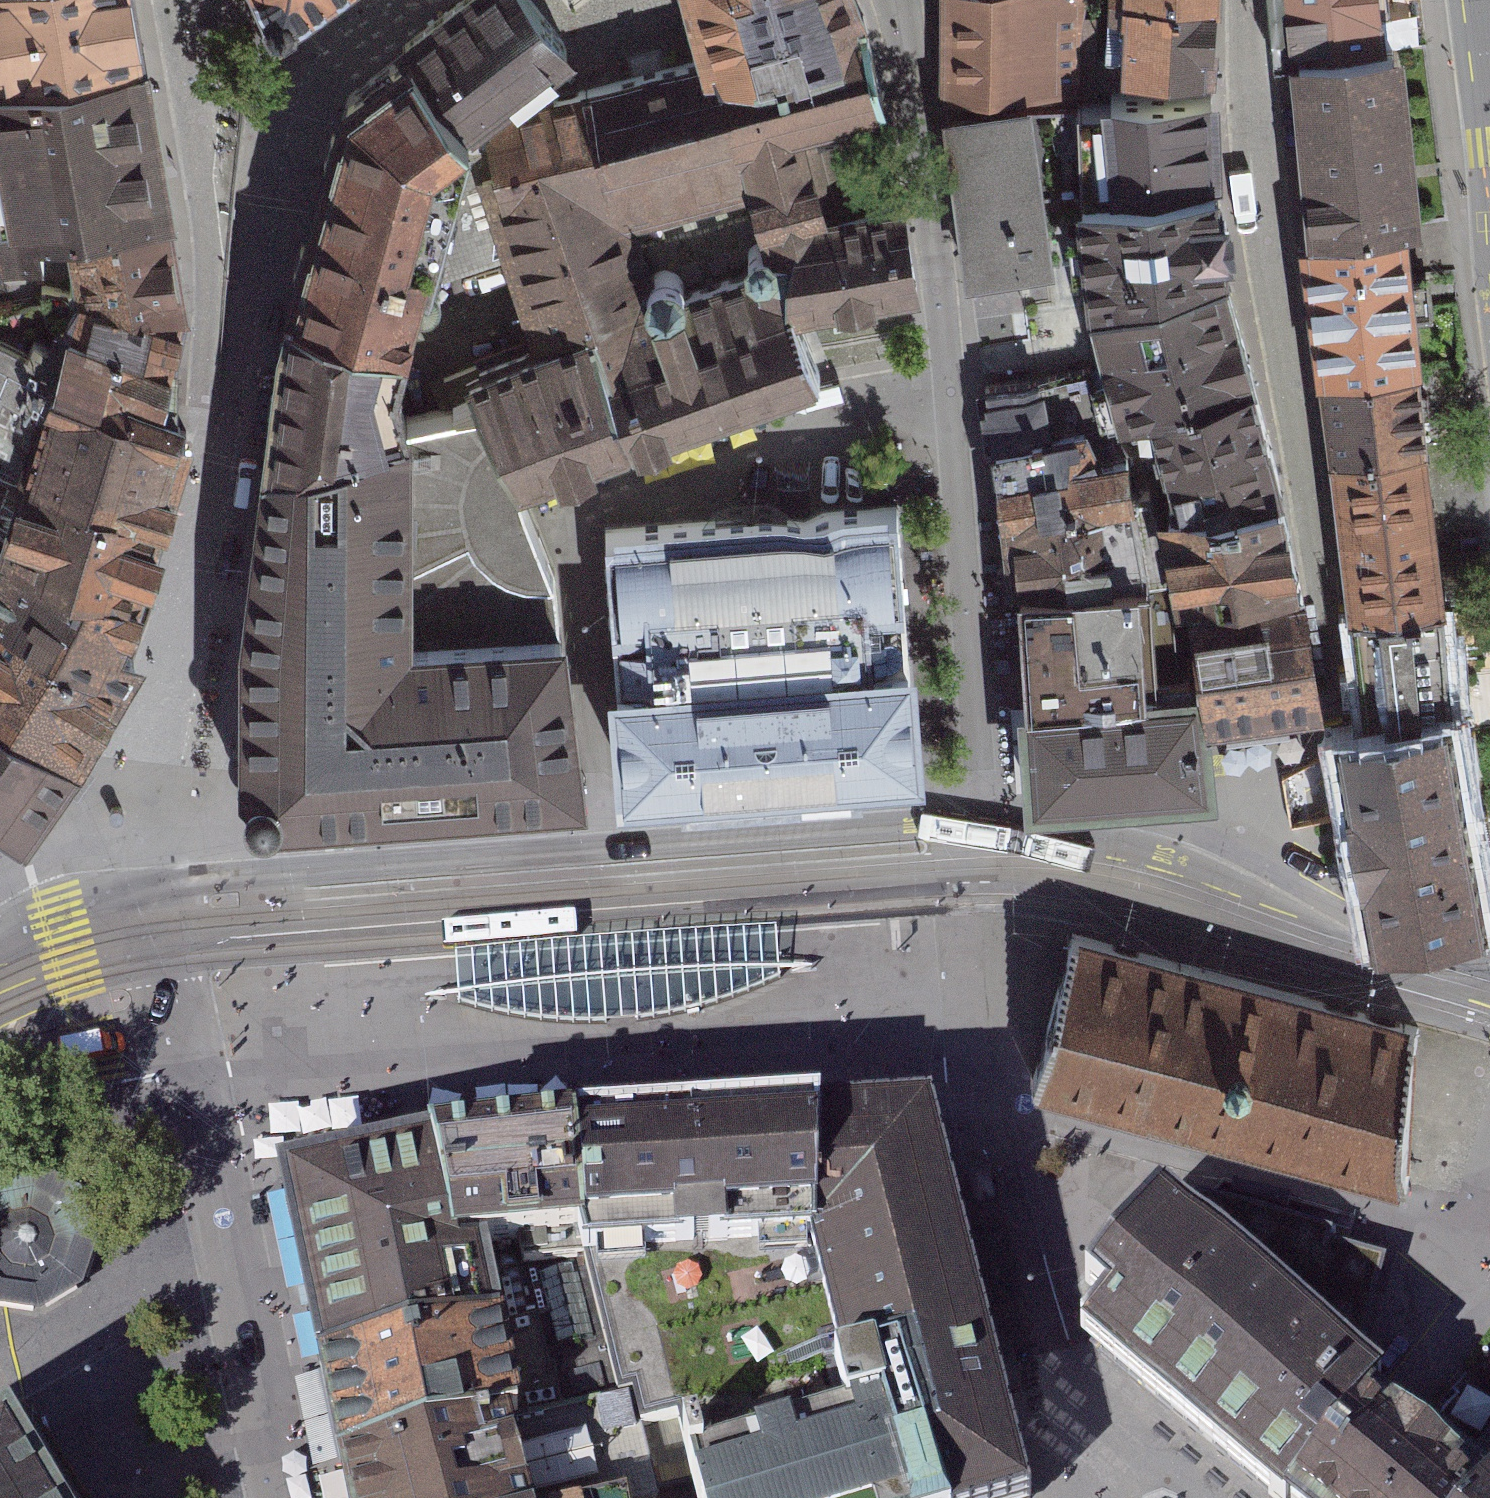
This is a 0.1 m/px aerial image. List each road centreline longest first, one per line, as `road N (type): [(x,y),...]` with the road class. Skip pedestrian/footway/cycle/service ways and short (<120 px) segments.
road 1 (residential): [(167,946),(969,886)]
road 2 (residential): [(941,435),(710,461),(563,533),(593,852)]
road 3 (residential): [(1244,0),(1247,99),(1335,701)]
road 4 (residential): [(213,409),(294,90),(375,0)]
road 5 (residential): [(887,0),(909,102),(941,435)]
road 6 (residential): [(213,409),(205,163),(178,0)]
road 7 (residential): [(941,435),(967,828)]
road 8 (residential): [(158,763),(213,409)]
road 9 (residential): [(969,886),(1130,893),(1252,923)]
road 10 (residential): [(1335,701),(1330,724),(1247,775),(1252,923)]
road 11 (residential): [(1489,994),(1252,923)]
road 12 (residential): [(167,946),(156,849),(158,763)]
road 13 (residential): [(33,979),(167,946)]
road 14 (residential): [(192,1078),(167,946)]

